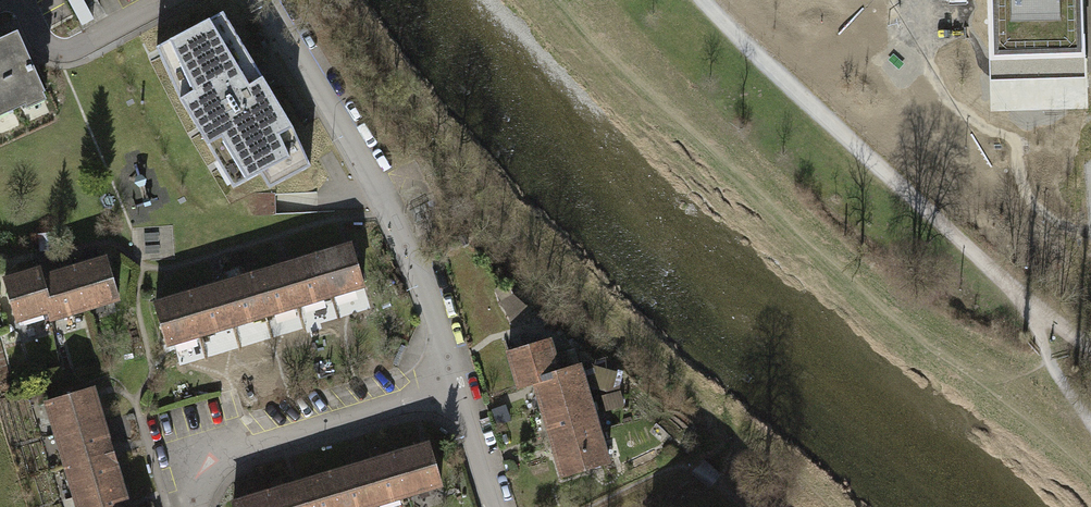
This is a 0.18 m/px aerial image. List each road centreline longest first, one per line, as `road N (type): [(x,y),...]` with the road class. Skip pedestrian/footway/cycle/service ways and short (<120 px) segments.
road 1 (track): [(1027,303),(704,0)]
road 2 (residential): [(273,0),(377,198),(456,383)]
road 3 (residential): [(456,383),(221,454),(190,476),(186,506)]
road 4 (residential): [(456,383),(496,506)]

